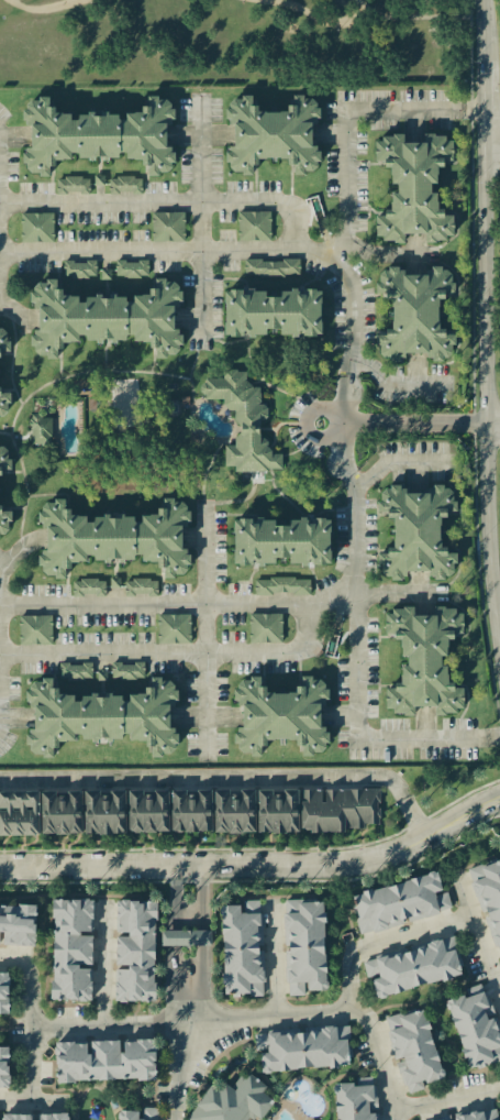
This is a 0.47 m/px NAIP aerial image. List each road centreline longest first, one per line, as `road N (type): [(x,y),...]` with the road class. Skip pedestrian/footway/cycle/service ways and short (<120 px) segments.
road 1 (secondary): [(484,157),(485,425),(499,621)]
road 2 (residential): [(424,835),(341,869),(0,870)]
road 3 (residential): [(0,785),(389,778),(402,799)]

